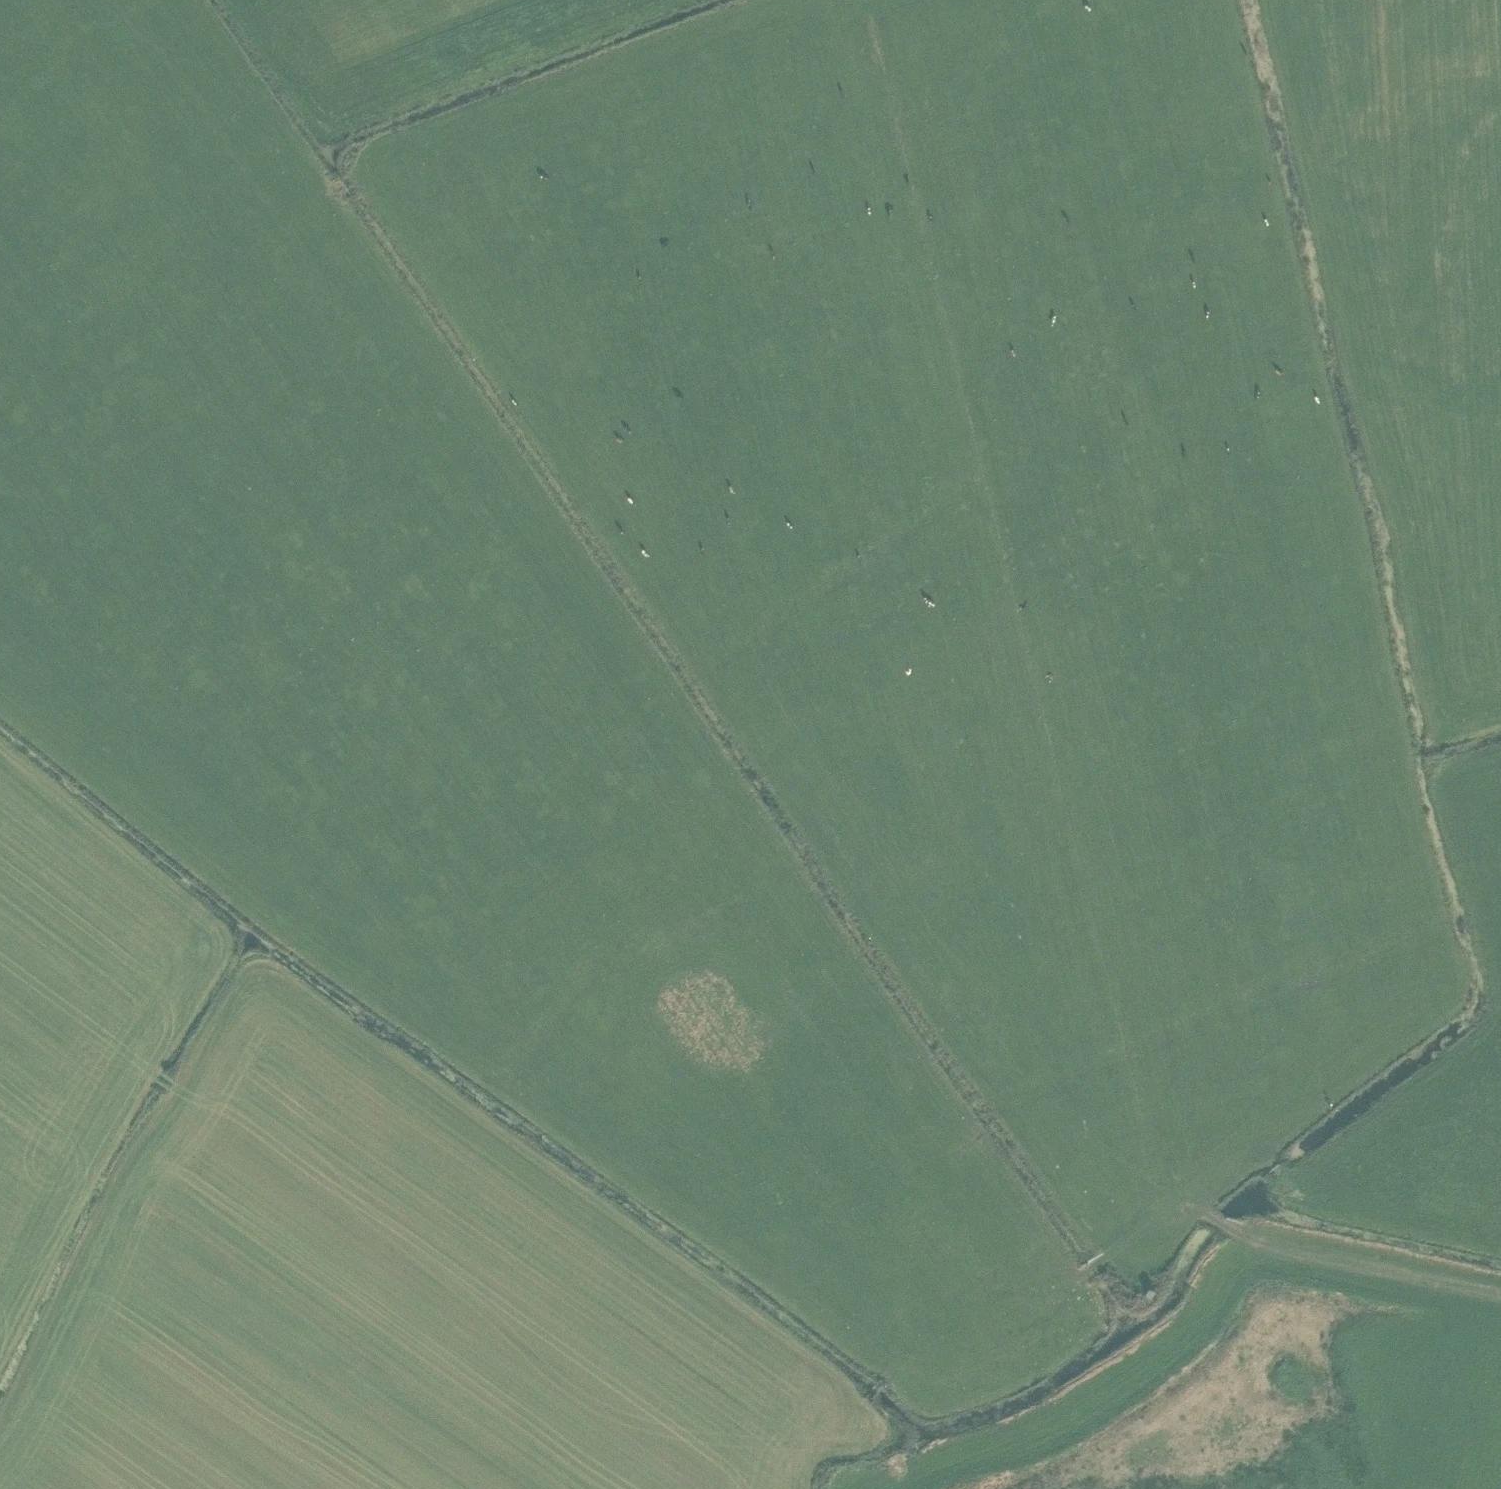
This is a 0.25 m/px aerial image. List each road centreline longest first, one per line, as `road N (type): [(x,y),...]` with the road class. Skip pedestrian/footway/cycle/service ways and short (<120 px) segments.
road 1 (track): [(1500,1287),(1277,1241),(1194,1211)]

